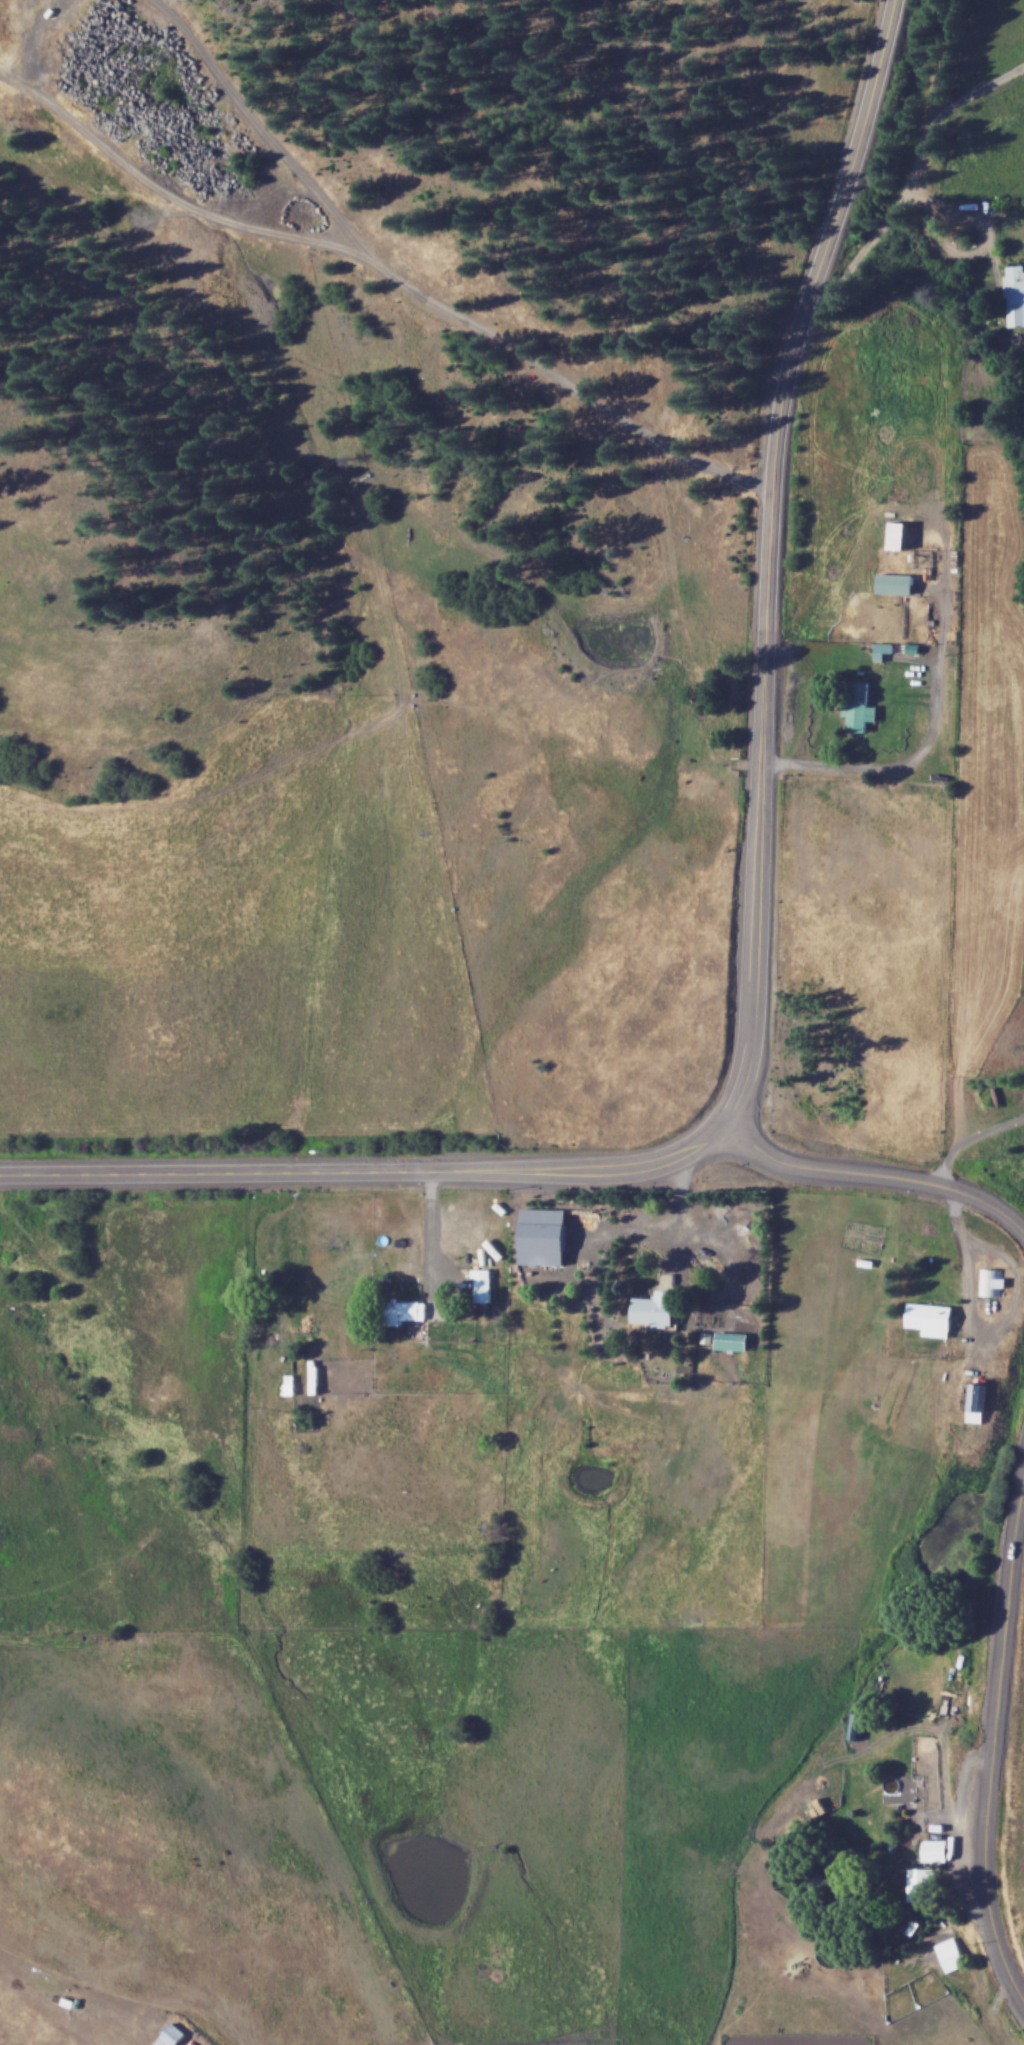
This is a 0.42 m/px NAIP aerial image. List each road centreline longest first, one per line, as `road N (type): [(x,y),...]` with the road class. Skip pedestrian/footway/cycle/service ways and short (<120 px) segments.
road 1 (tertiary): [(721,1118),(742,1079),(754,990),(775,450),(791,353),(882,0)]
road 2 (tertiary): [(721,1118),(682,1151),(625,1165),(0,1171)]
road 3 (tertiary): [(1023,1476),(987,1848),(993,1930),(1023,1998)]
road 4 (residential): [(791,353),(909,188),(954,100),(1023,63)]
road 5 (tertiary): [(721,1118),(776,1154),(935,1181),(978,1195),(1023,1228)]

